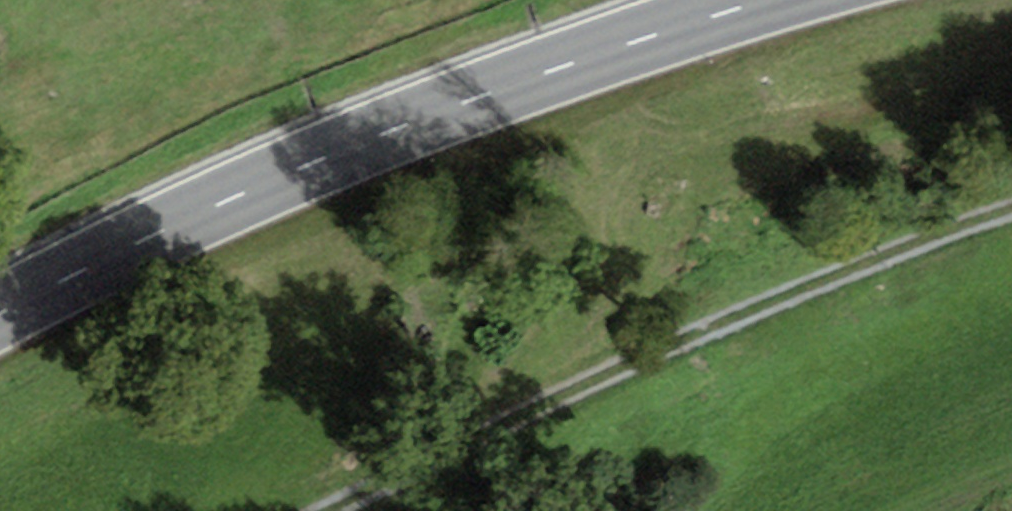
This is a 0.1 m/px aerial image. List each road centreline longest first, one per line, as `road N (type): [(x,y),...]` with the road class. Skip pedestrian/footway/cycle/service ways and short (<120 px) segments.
road 1 (primary): [(0,324),(219,209),(577,75),(811,0)]
road 2 (track): [(367,510),(799,304),(1011,224)]

